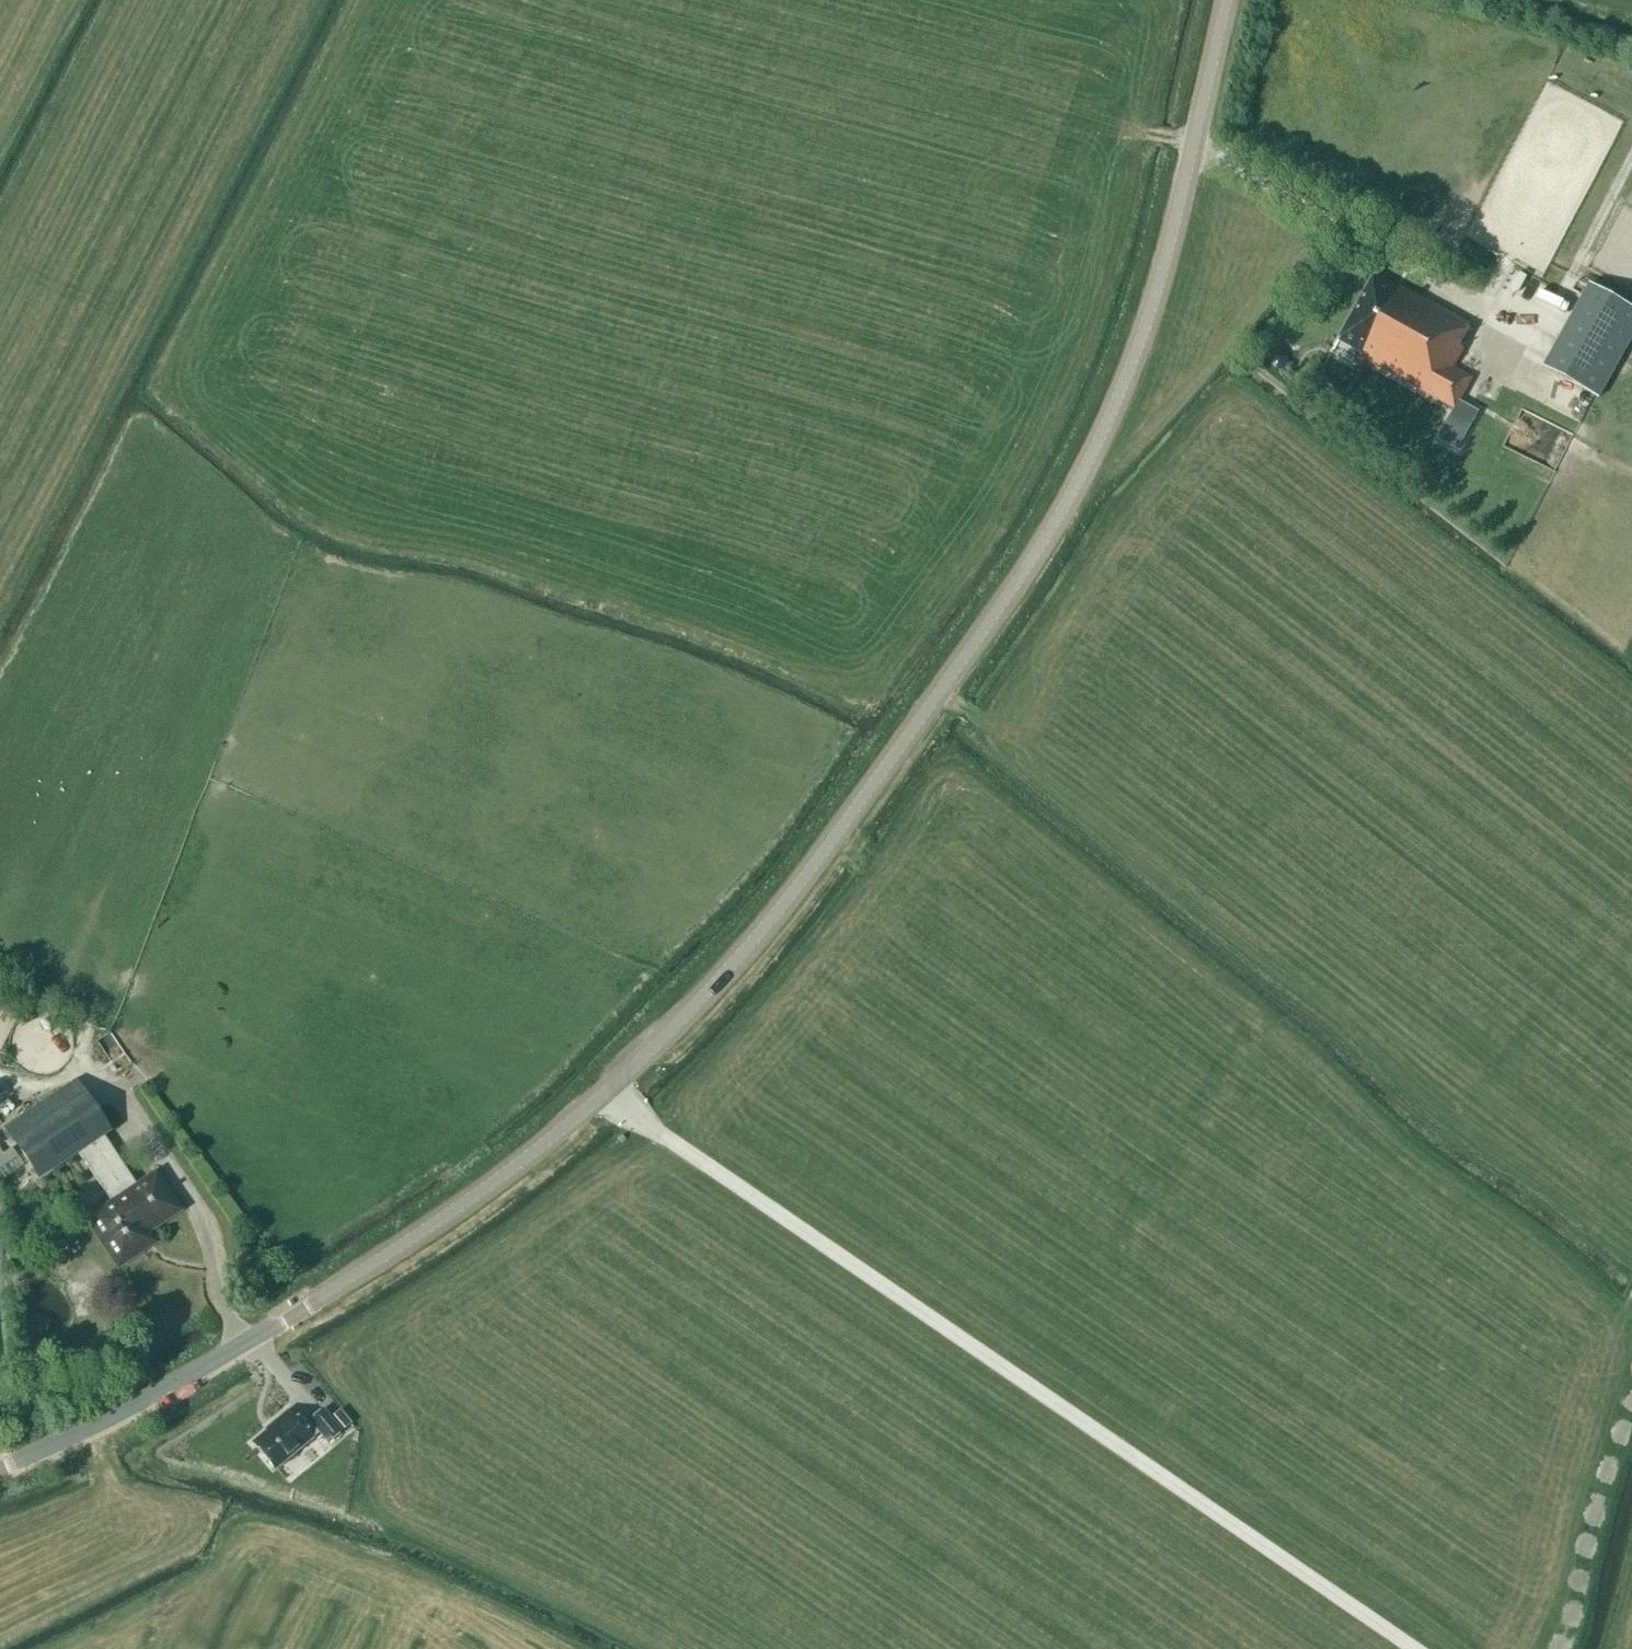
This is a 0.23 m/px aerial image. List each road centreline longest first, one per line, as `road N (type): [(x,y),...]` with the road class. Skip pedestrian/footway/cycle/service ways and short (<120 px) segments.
road 1 (tertiary): [(0,1470),(276,1327),(456,1210),(603,1095),(796,901),(1072,509),(1138,364),(1232,0)]

